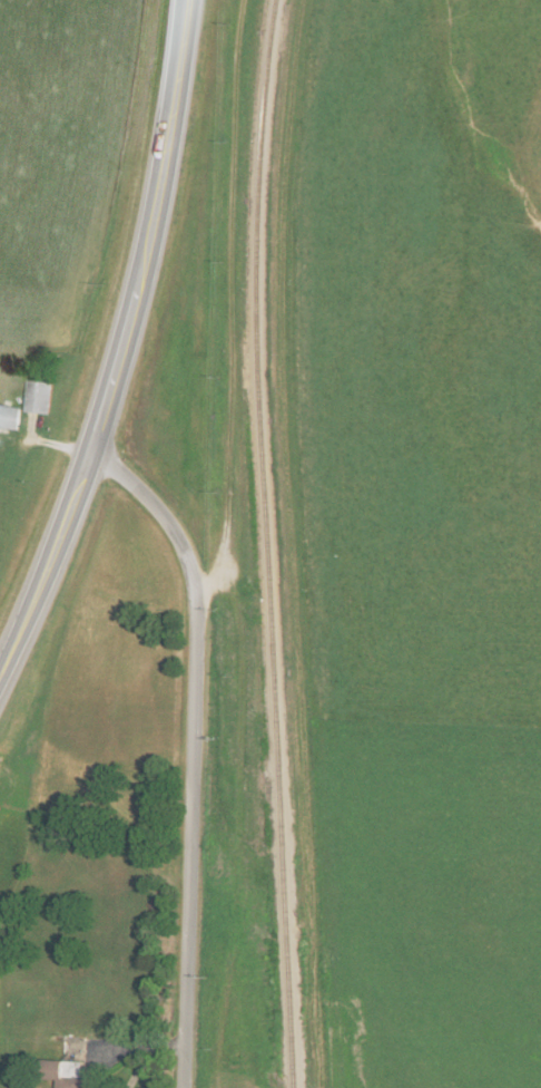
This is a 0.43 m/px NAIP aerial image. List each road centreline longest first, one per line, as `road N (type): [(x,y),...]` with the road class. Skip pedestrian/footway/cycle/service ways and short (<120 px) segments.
road 1 (primary): [(0,669),(87,454),(132,299),(173,120),(185,0)]
road 2 (tertiary): [(185,1087),(195,608),(188,553),(136,487),(87,454)]

